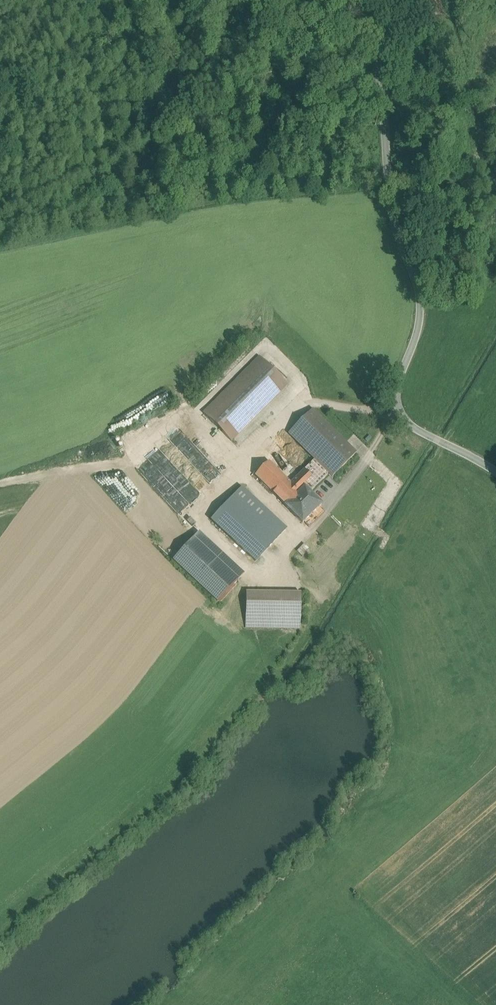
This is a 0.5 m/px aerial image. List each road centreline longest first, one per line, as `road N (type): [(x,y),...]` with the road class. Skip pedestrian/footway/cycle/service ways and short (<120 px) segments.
road 1 (tertiary): [(495,473),(407,422),(398,405),(398,376),(419,321),(417,284),(397,233),(368,54),(351,0)]

